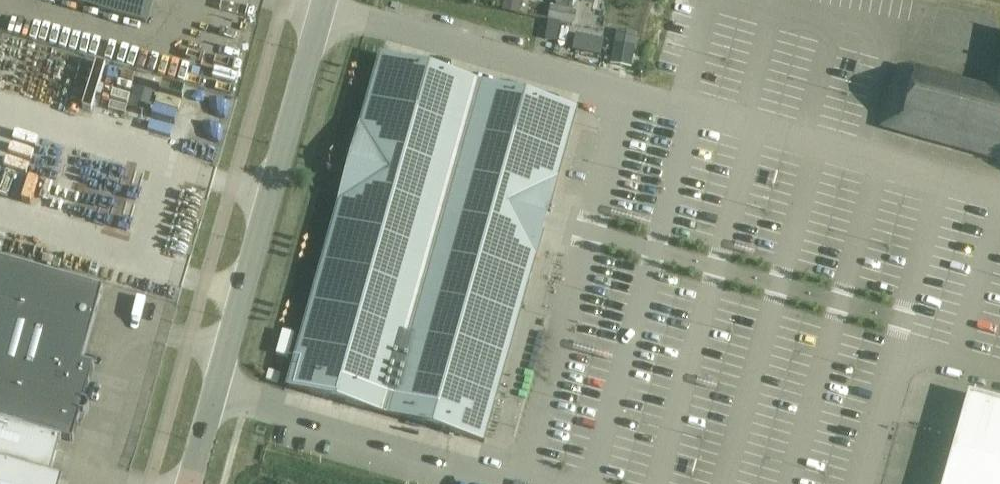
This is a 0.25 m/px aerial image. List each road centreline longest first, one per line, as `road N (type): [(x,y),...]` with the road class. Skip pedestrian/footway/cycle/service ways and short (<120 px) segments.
road 1 (unclassified): [(188,483),(324,0)]

